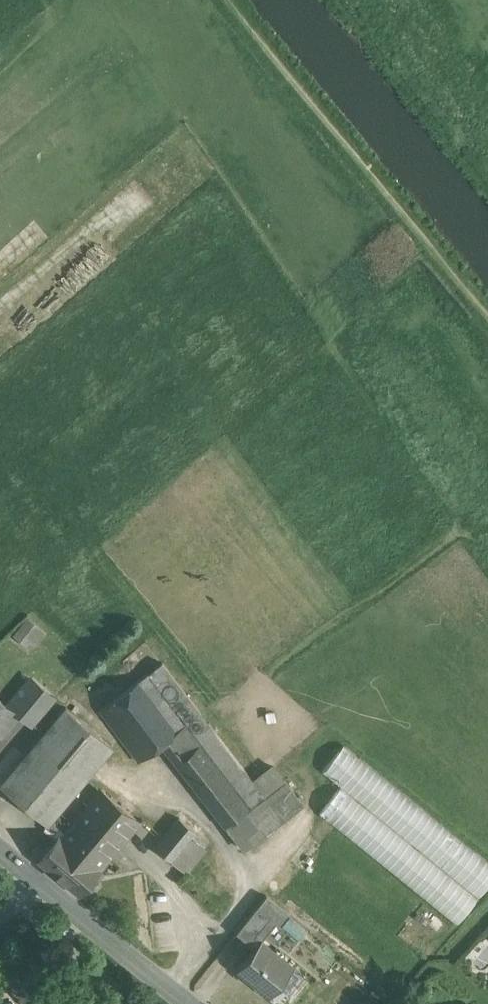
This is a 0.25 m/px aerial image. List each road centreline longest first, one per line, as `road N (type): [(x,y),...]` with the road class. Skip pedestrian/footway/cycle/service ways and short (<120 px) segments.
road 1 (tertiary): [(0,857),(185,1003)]

